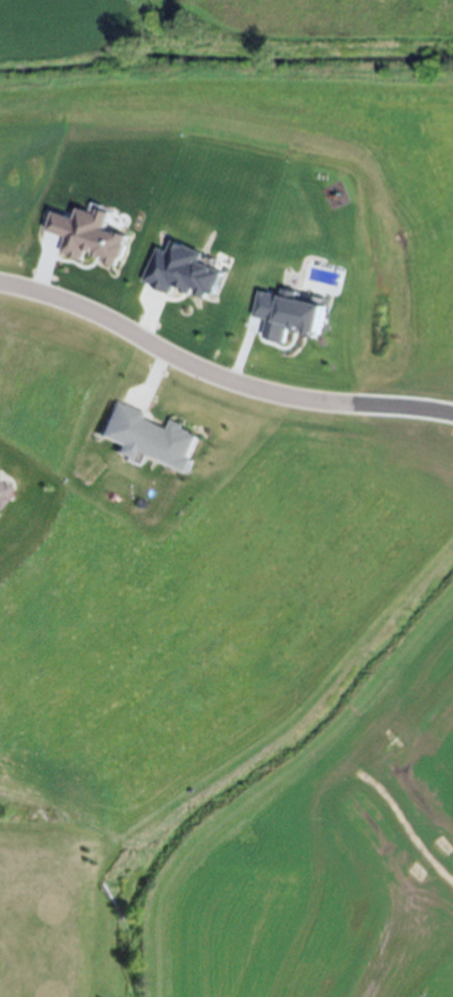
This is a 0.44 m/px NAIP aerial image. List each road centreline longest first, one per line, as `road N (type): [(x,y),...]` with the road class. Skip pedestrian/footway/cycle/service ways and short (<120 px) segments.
road 1 (residential): [(0,284),(85,308),(240,384),(452,421)]

